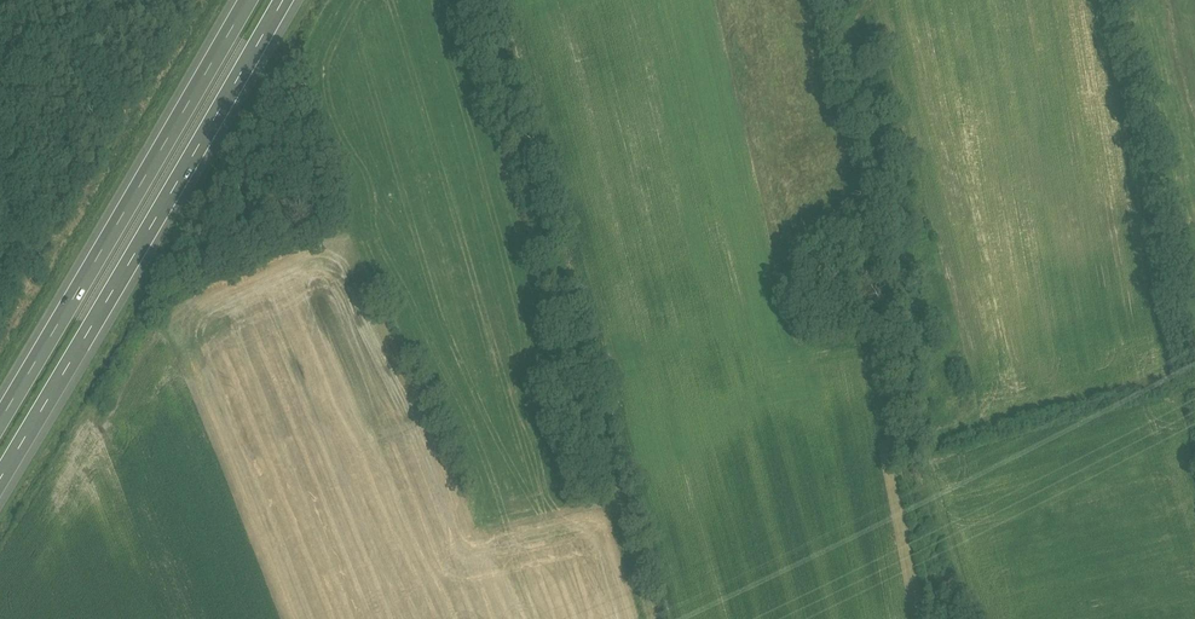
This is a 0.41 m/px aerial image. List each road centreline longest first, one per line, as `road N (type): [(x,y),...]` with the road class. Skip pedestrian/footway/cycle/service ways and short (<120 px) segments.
road 1 (track): [(650,618),(479,0)]
road 2 (motorway): [(0,479),(286,0)]
road 3 (motorway): [(237,0),(0,399)]

